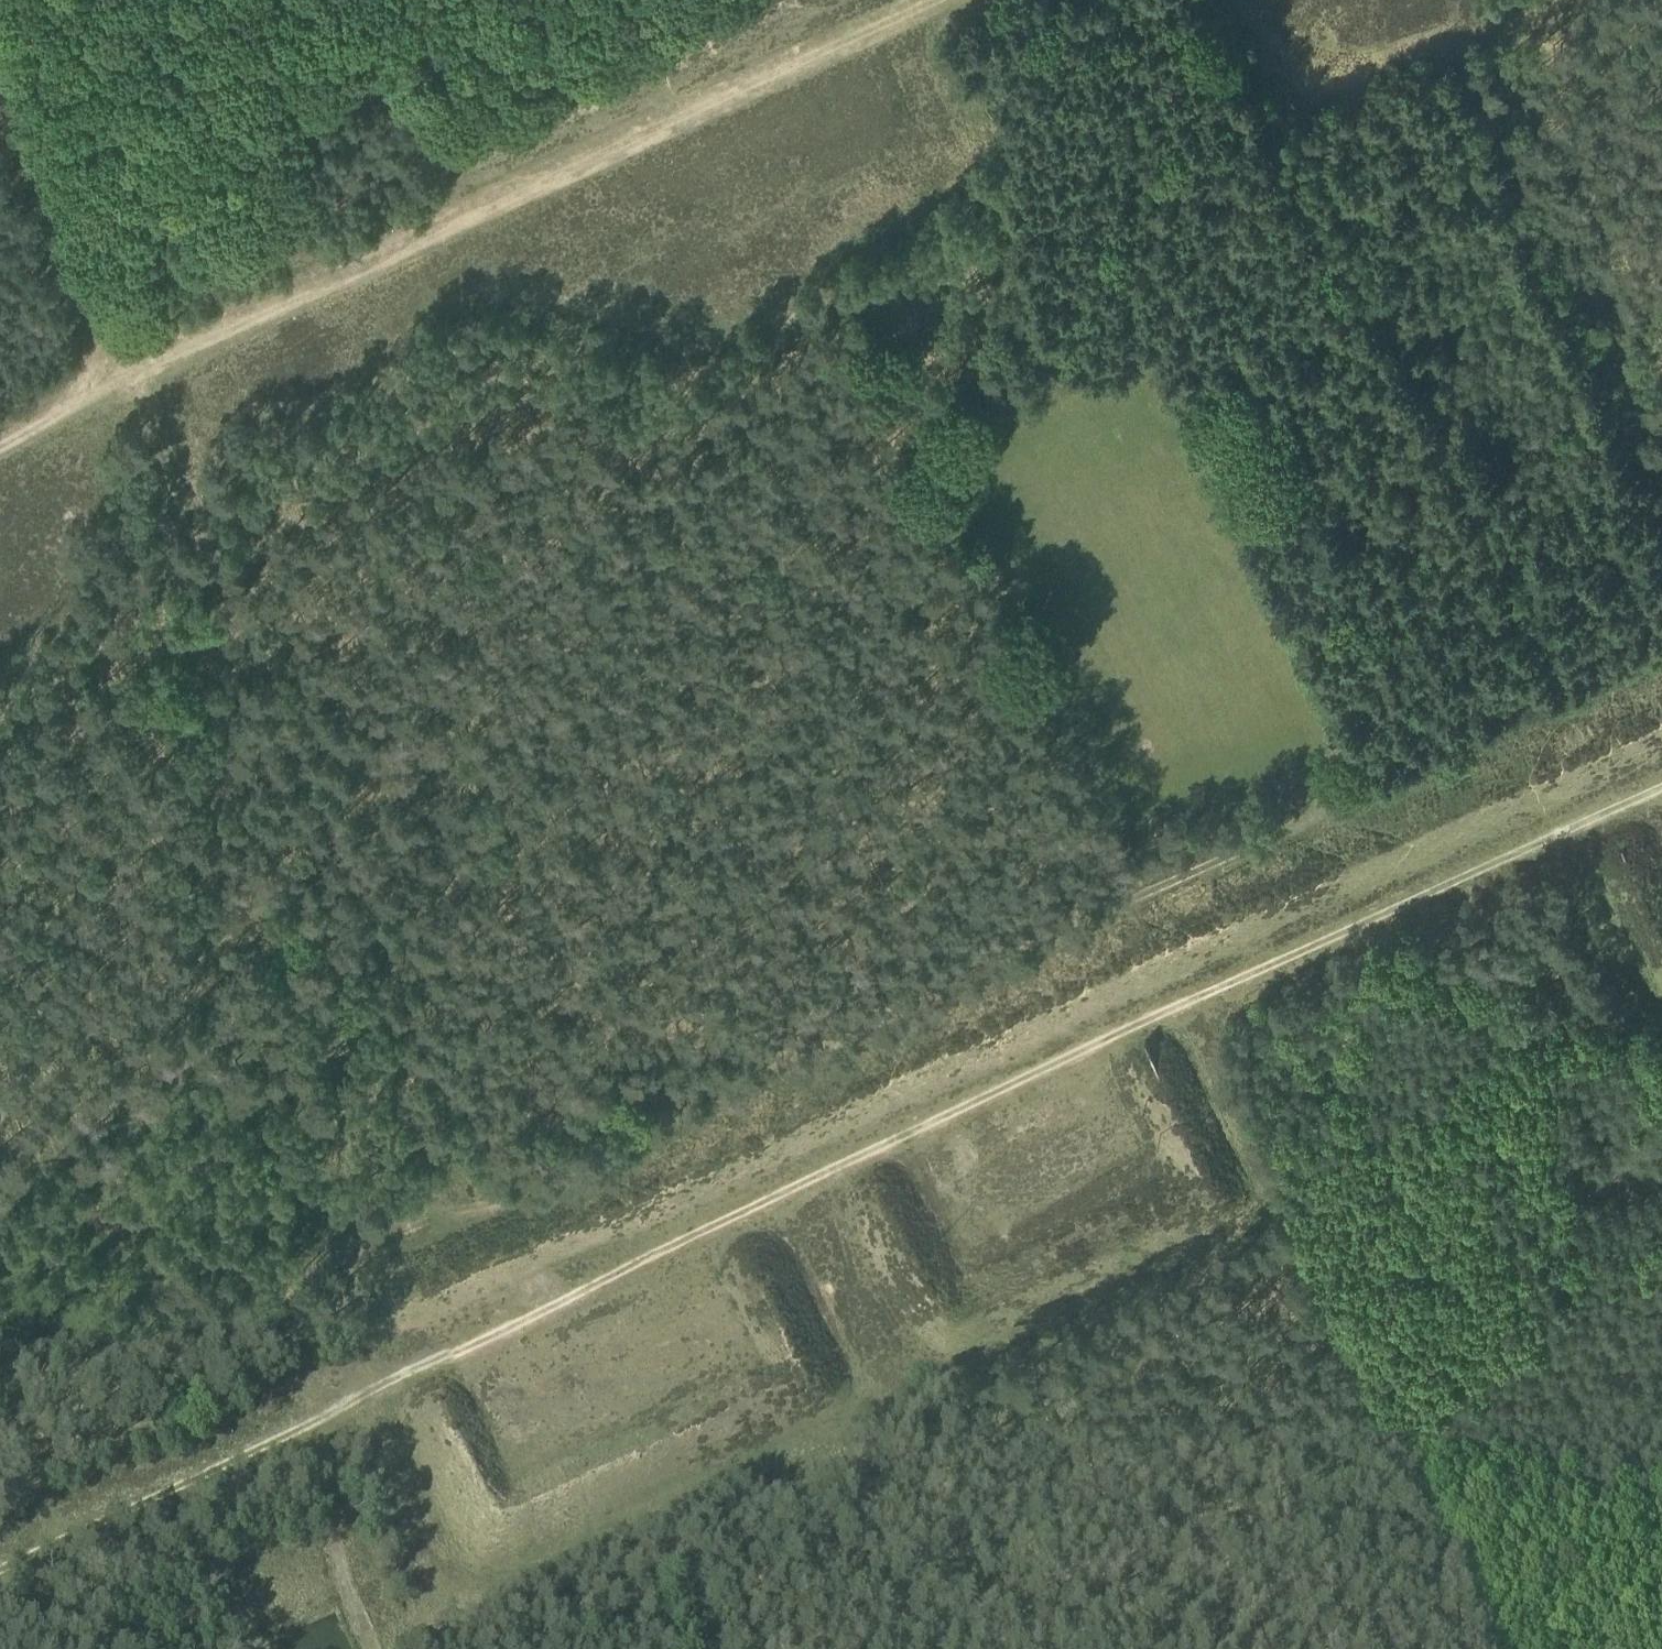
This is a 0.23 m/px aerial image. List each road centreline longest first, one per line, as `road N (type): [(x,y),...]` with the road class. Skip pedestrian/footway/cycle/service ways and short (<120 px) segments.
road 1 (track): [(0,1563),(1661,782)]
road 2 (track): [(120,369),(461,1140),(449,1174),(361,1250),(360,1311),(387,1384)]
road 3 (track): [(120,369),(930,0)]
road 4 (track): [(0,80),(120,369)]
road 5 (track): [(0,432),(120,369)]

